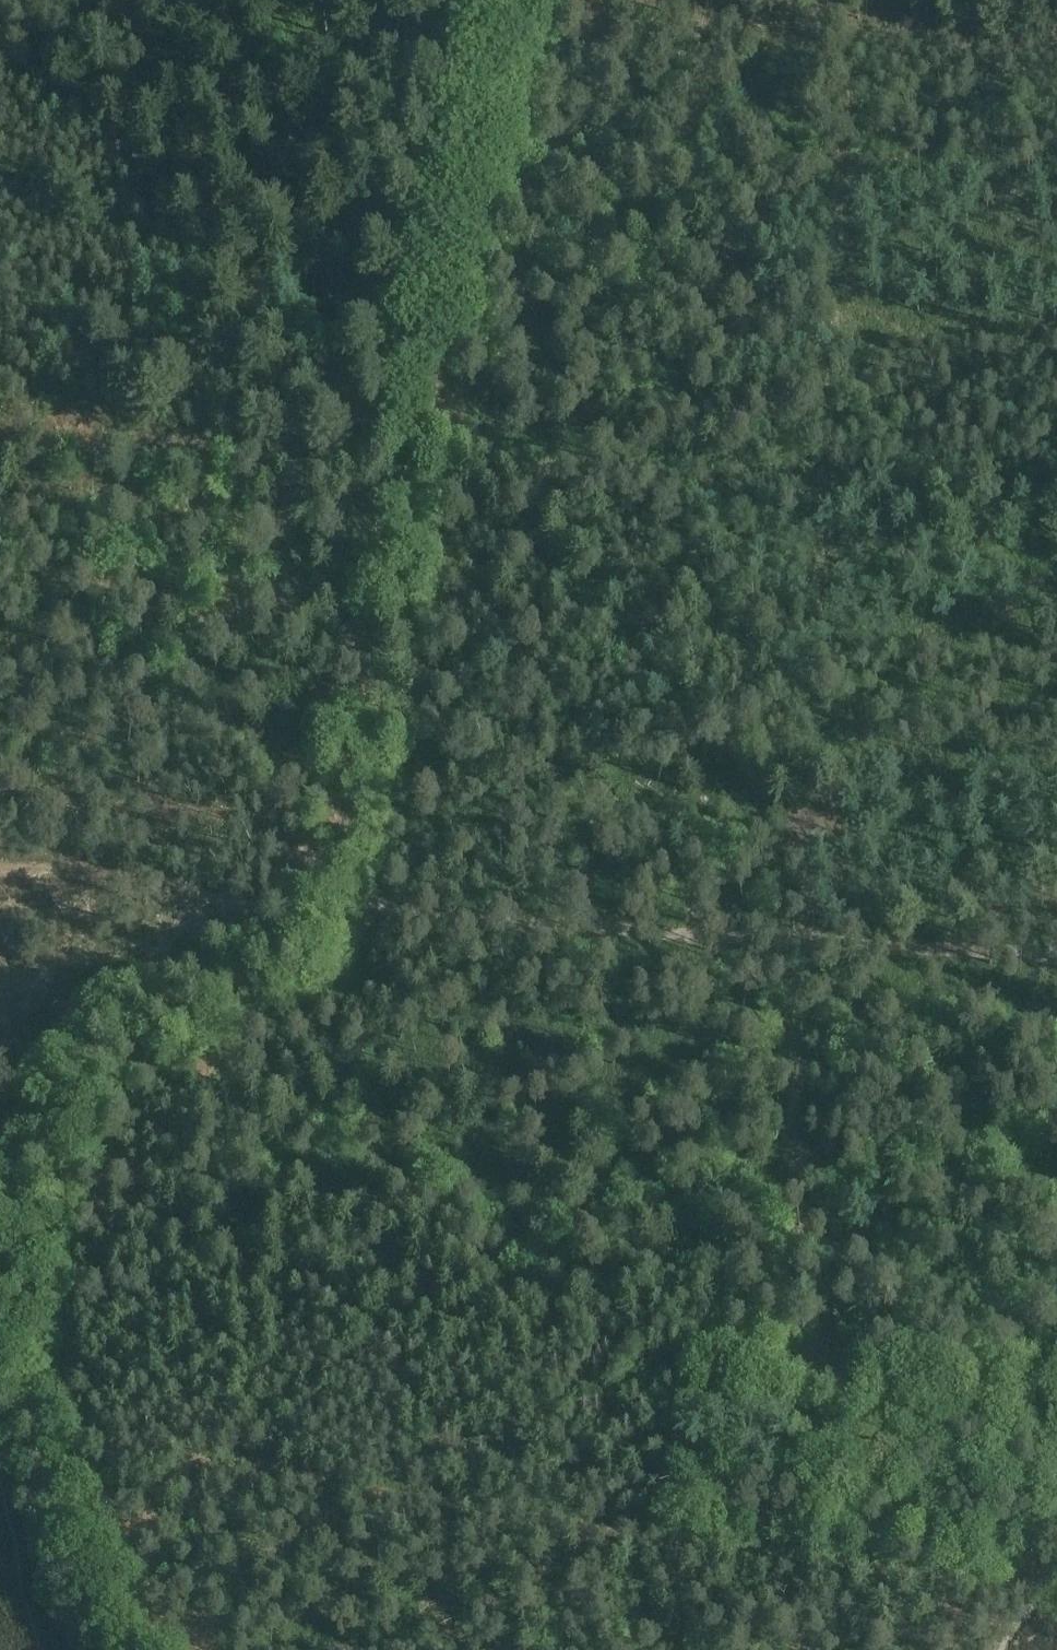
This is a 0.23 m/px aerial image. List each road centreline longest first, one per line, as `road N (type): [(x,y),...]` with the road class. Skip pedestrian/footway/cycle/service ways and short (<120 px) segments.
road 1 (track): [(383,891),(390,769),(522,0)]
road 2 (track): [(383,891),(155,1001),(115,1027),(86,1068),(33,1171),(17,1242),(15,1337),(30,1421)]
road 3 (track): [(1056,948),(383,891)]
road 4 (track): [(1056,487),(447,448)]

